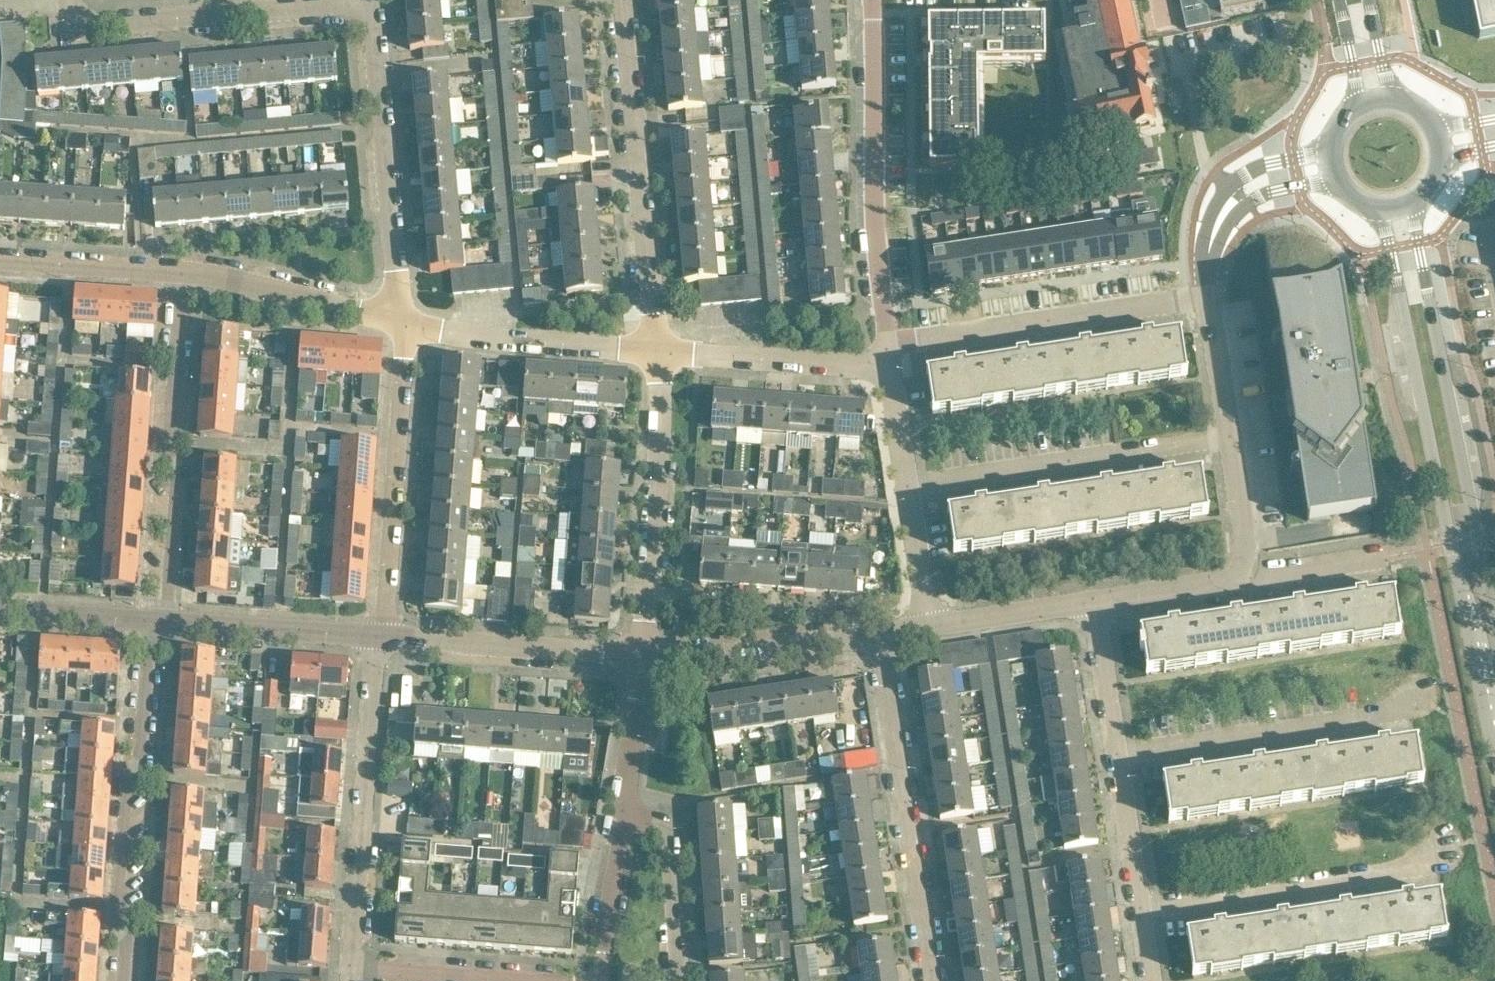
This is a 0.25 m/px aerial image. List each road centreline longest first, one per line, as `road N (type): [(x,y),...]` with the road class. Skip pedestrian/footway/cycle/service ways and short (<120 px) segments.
road 1 (secondary): [(1380,214),(1494,749)]
road 2 (secondary): [(1494,620),(1415,209)]
road 3 (residential): [(127,980),(130,942),(121,916),(129,774),(142,755),(150,620)]
road 4 (residential): [(660,351),(623,0)]
road 5 (residential): [(167,621),(182,270)]
road 6 (unclassified): [(879,633),(932,980)]
road 7 (residential): [(885,343),(873,0)]
road 8 (residential): [(351,970),(382,637)]
road 9 (residential): [(885,343),(1207,296)]
road 10 (residential): [(907,486),(1229,442)]
road 11 (residential): [(403,325),(368,2)]
road 12 (residential): [(1116,753),(1385,713),(1420,692)]
road 13 (residential): [(382,637),(403,325)]
road 14 (residential): [(368,2),(100,25),(84,23),(70,0)]
road 15 (residential): [(1140,910),(1394,868),(1443,848)]
road 16 (residential): [(660,351),(644,654)]
road 17 (residential): [(644,654),(382,637)]
road 18 (residential): [(660,351),(403,325)]
road 19 (residential): [(879,633),(729,657),(644,654)]
road 20 (residential): [(888,365),(660,351)]
road 21 (residential): [(403,325),(182,270)]
road 22 (residential): [(382,637),(167,621)]
road 23 (unclassified): [(680,980),(668,837),(658,823),(624,815)]
road 24 (residential): [(182,270),(0,257)]
road 25 (unclassified): [(600,980),(624,815)]
road 26 (residential): [(351,970),(516,980)]
road 27 (residential): [(1091,601),(928,626)]
road 28 (unclassified): [(624,815),(644,654)]
road 29 (residential): [(1140,910),(1116,753)]
road 30 (residential): [(1247,575),(1091,601)]
road 31 (residential): [(1116,753),(1091,601)]
road 32 (residential): [(1396,553),(1247,575)]
road 33 (residential): [(150,620),(0,610)]
road 34 (residential): [(1229,442),(1207,296)]
road 35 (residential): [(928,626),(907,486)]
road 36 (residential): [(1247,575),(1229,442)]
road 37 (residential): [(1330,152),(1244,176),(1230,207)]
road 38 (residential): [(907,486),(888,365)]

